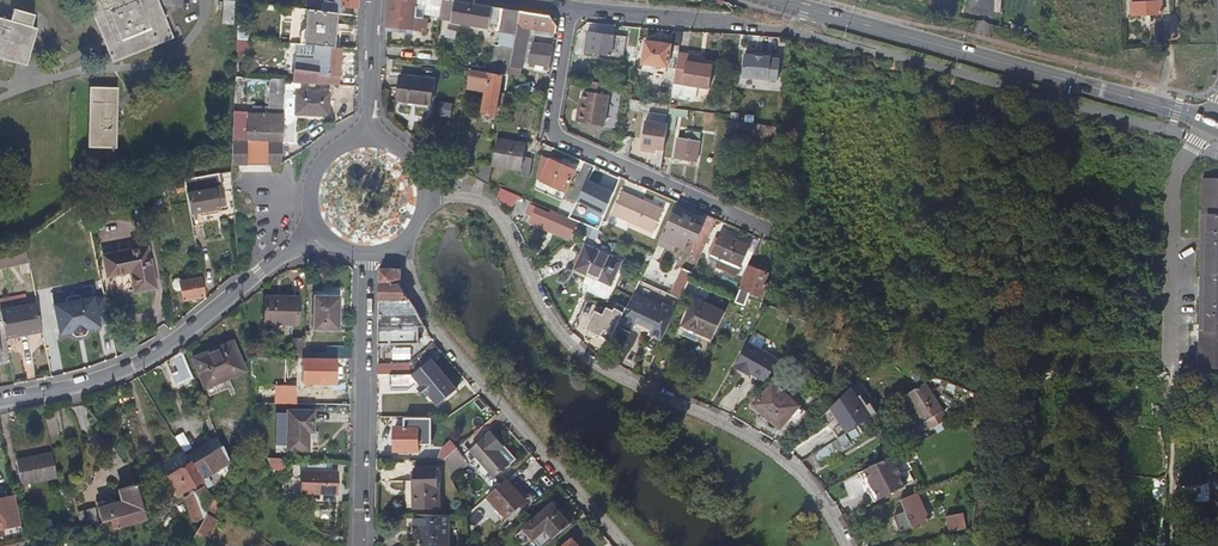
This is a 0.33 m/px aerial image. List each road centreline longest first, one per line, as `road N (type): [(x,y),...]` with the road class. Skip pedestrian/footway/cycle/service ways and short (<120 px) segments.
road 1 (residential): [(841,545),(793,468),(566,344),(506,222),(482,203),(430,204)]
road 2 (secondary): [(778,0),(1208,124)]
road 3 (residential): [(403,254),(441,339),(623,545)]
road 4 (residential): [(0,400),(97,381),(157,354),(285,255),(322,237)]
road 5 (residential): [(749,224),(549,131),(566,8)]
road 6 (residential): [(372,263),(355,545)]
road 7 (residential): [(566,8),(728,22)]
road 8 (residential): [(376,146),(375,0)]
road 9 (residential): [(376,146),(340,155),(316,183),(322,237)]
road 10 (track): [(1170,545),(1173,419)]

